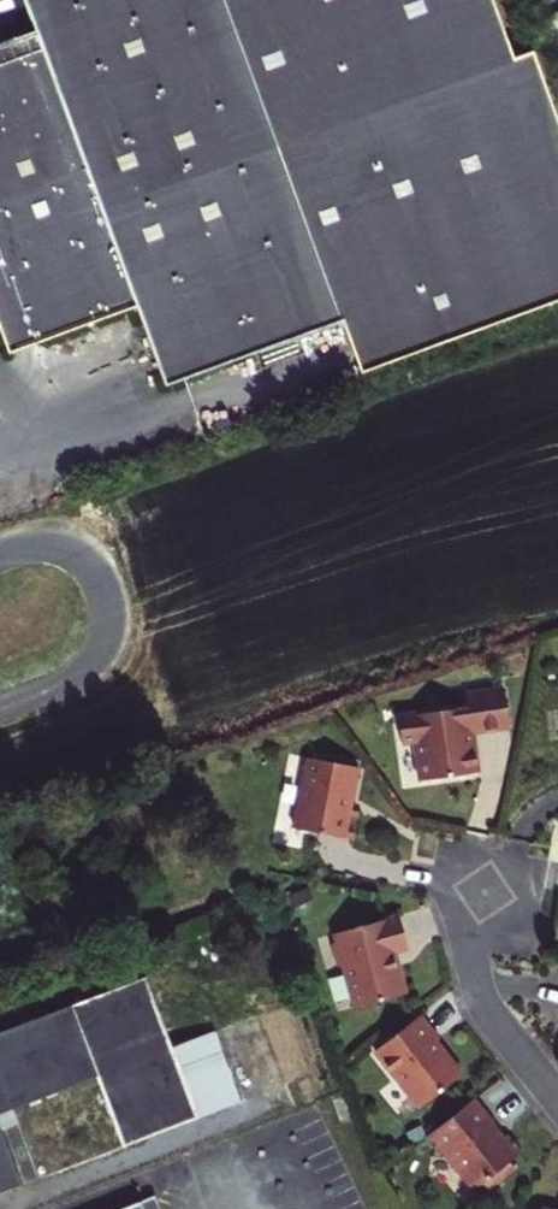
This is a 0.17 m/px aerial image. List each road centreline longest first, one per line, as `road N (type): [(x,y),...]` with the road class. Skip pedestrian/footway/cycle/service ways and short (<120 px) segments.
road 1 (residential): [(557,1103),(480,1001),(470,929),(477,886)]

